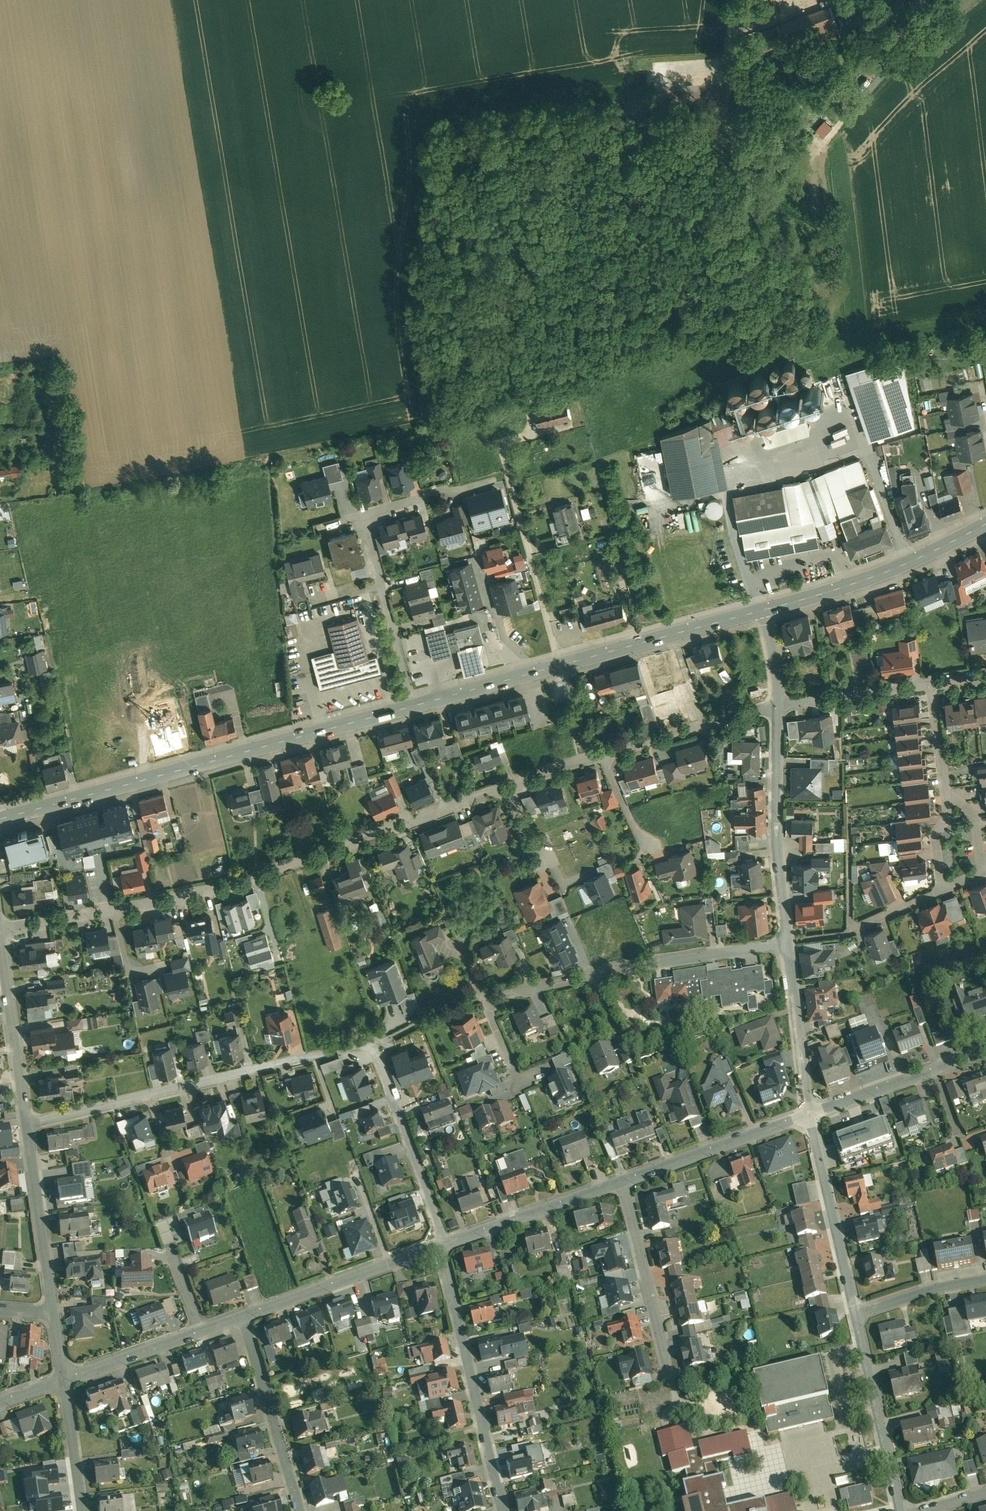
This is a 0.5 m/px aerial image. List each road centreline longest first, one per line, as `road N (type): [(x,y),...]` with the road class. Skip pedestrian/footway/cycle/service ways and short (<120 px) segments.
road 1 (residential): [(441,1245),(375,1044),(26,1124)]
road 2 (residential): [(0,930),(236,886),(509,785)]
road 3 (secondary): [(0,818),(413,706)]
road 4 (residential): [(507,474),(360,515),(413,706)]
road 5 (residential): [(509,785),(778,705)]
road 6 (residential): [(503,1510),(441,1245)]
road 7 (residential): [(778,705),(777,847),(787,940)]
road 8 (secondary): [(767,609),(885,573),(985,523)]
road 9 (secondary): [(559,665),(767,609)]
road 10 (residential): [(441,1245),(242,1315)]
road 11 (residential): [(810,1115),(855,1315)]
road 12 (residential): [(300,1510),(242,1315)]
road 13 (residential): [(855,1315),(902,1510)]
road 14 (residential): [(810,1115),(622,1181)]
road 15 (residential): [(591,974),(787,940)]
road 16 (residential): [(507,474),(559,665)]
road 17 (residential): [(669,1369),(622,1181)]
road 18 (residential): [(622,1181),(441,1245)]
road 19 (residential): [(53,1313),(26,1124)]
road 20 (residential): [(242,1315),(64,1380)]
road 21 (residential): [(985,1053),(810,1115)]
road 22 (residential): [(26,1124),(0,943)]
road 23 (residential): [(787,940),(810,1115)]
road 24 (residential): [(778,705),(930,682)]
road 25 (residential): [(985,1280),(855,1315)]
road 26 (residential): [(537,671),(503,637),(477,556)]
road 27 (residential): [(82,1510),(64,1380)]
road 28 (secondary): [(413,706),(537,671)]

